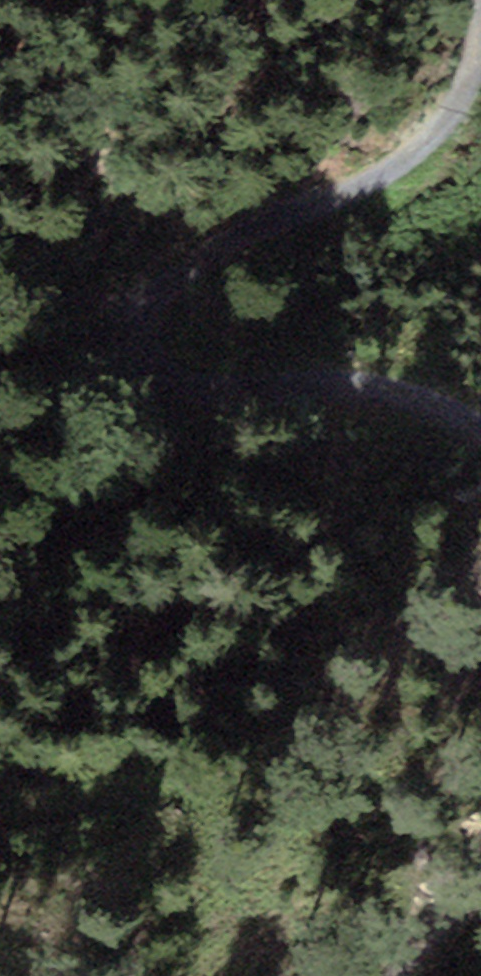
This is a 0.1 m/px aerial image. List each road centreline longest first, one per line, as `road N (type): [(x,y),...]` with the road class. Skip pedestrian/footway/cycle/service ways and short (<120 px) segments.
road 1 (track): [(480,43),(429,131),(334,204),(155,293),(124,333),(157,371),(250,387),(360,380),(480,408)]
road 2 (track): [(0,810),(183,779)]
road 3 (track): [(480,874),(401,975)]
road 4 (track): [(124,333),(0,346)]

